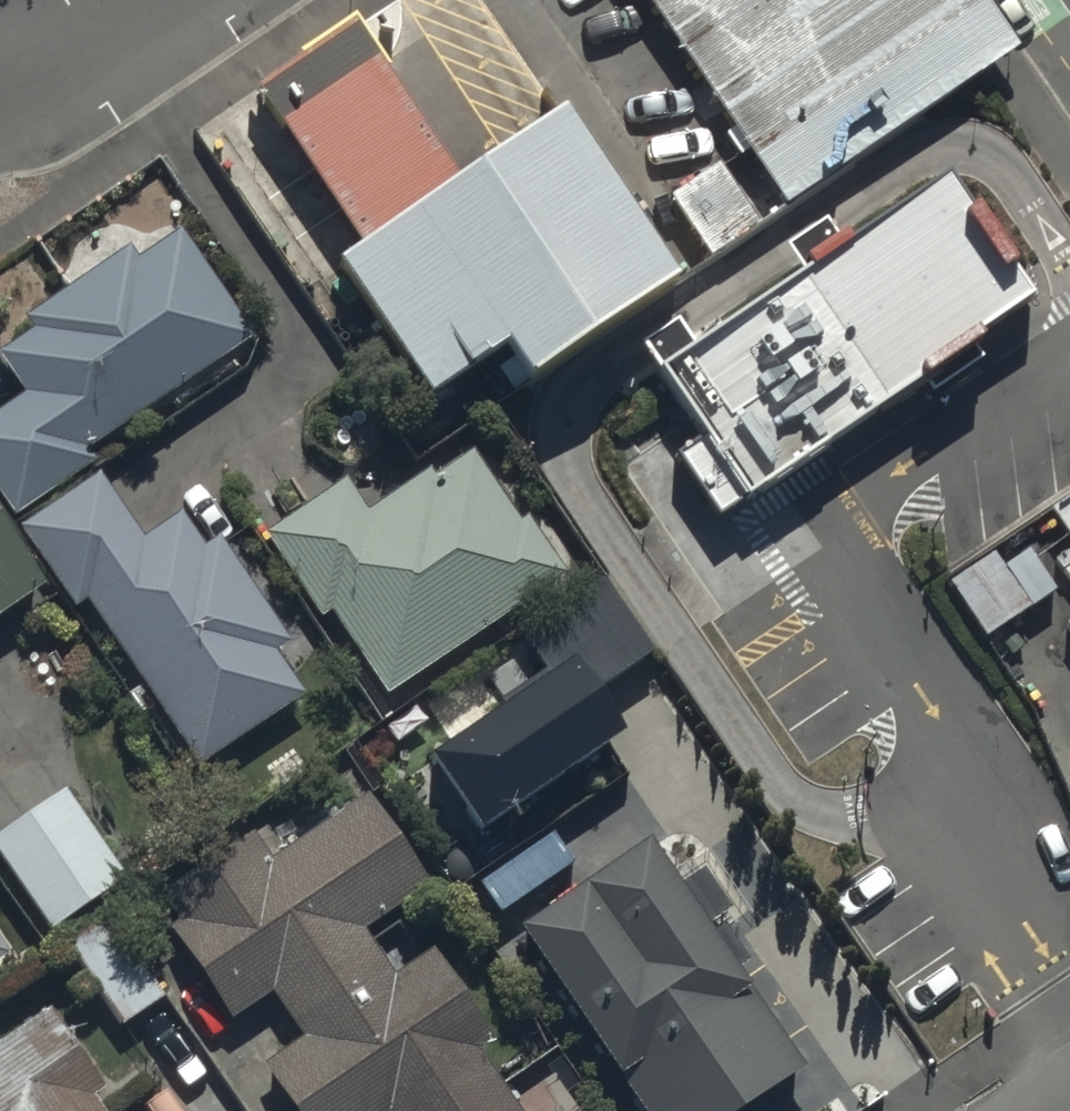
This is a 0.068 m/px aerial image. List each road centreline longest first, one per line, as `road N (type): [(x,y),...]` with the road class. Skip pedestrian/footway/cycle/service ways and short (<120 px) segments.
road 1 (residential): [(195,0),(0,128)]

